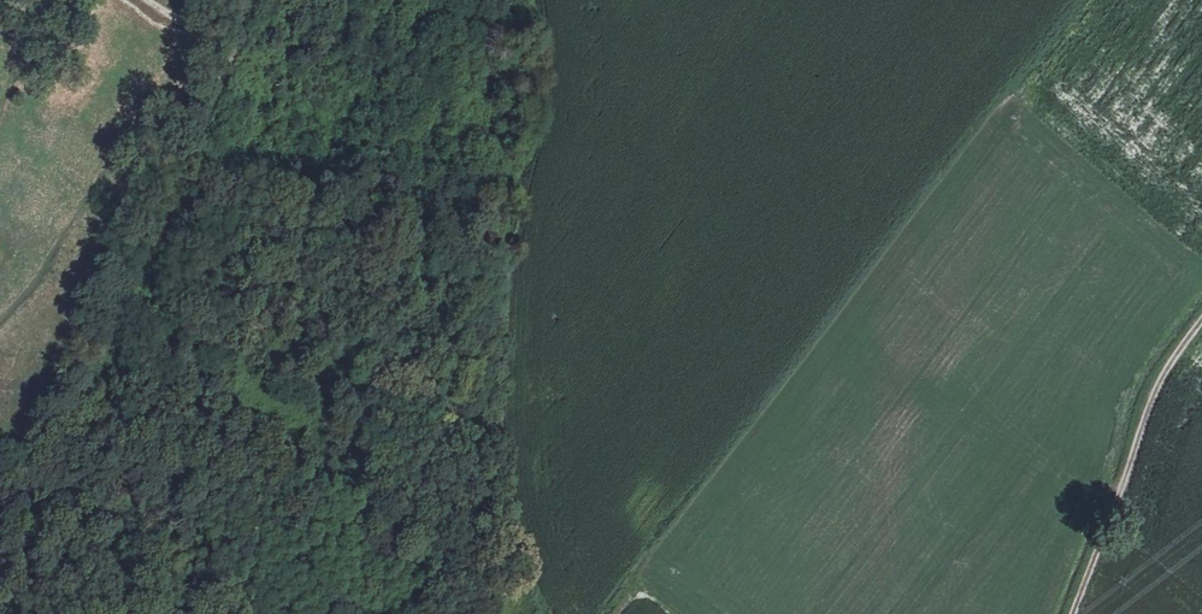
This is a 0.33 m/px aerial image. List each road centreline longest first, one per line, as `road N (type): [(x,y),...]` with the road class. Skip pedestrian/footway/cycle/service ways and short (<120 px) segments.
road 1 (track): [(1071,613),(1148,404),(1201,316)]
road 2 (track): [(252,0),(235,29),(198,33),(143,0)]
road 3 (track): [(697,613),(643,567),(610,613)]

